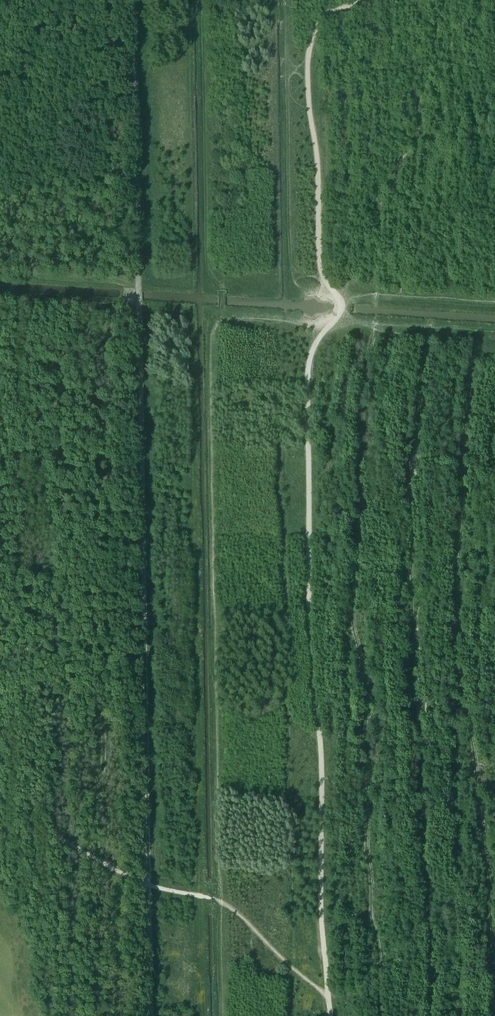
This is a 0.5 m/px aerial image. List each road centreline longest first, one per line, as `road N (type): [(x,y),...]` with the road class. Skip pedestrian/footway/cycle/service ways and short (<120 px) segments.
road 1 (track): [(222,1015),(211,337),(224,320),(334,322)]
road 2 (track): [(151,1015),(136,307)]
road 3 (track): [(136,307),(138,0)]
road 4 (track): [(429,816),(447,833),(466,907),(471,1015)]
road 5 (track): [(136,307),(0,297)]

